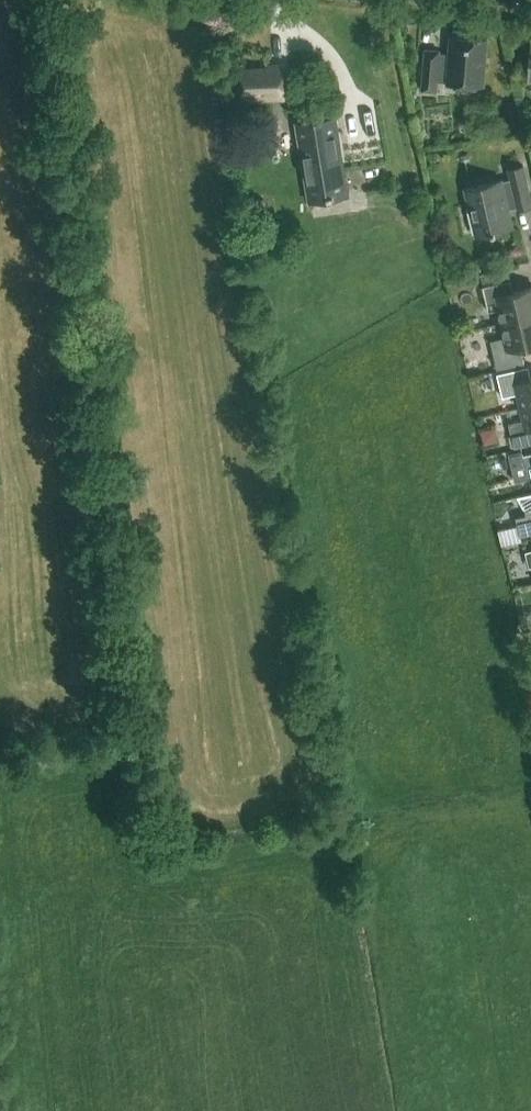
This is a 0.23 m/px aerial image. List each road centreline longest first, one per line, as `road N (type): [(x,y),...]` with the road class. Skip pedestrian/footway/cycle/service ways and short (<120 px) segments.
road 1 (track): [(278,0),(291,30),(318,43),(339,66),(361,134)]

